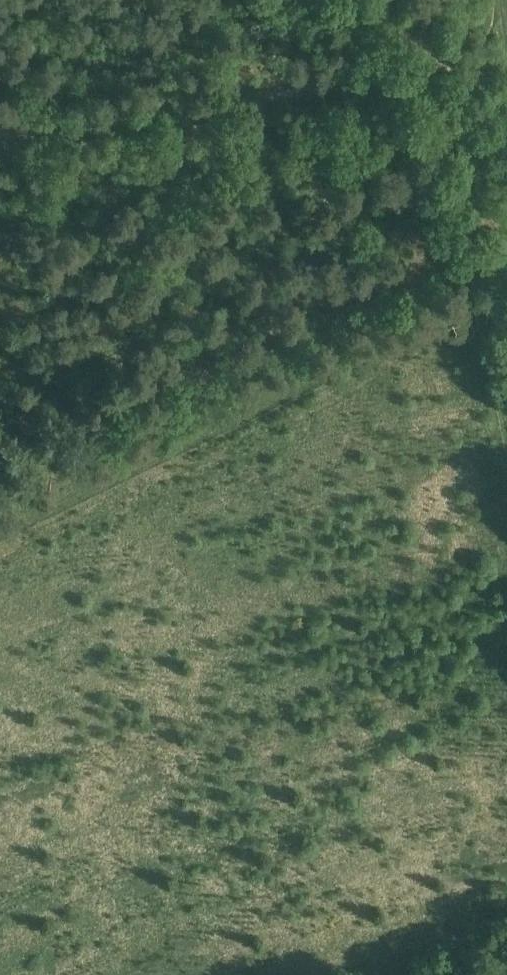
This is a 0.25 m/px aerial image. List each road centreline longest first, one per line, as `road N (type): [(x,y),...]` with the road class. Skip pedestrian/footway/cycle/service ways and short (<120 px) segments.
road 1 (track): [(506,937),(343,974)]
road 2 (track): [(506,148),(487,0)]

